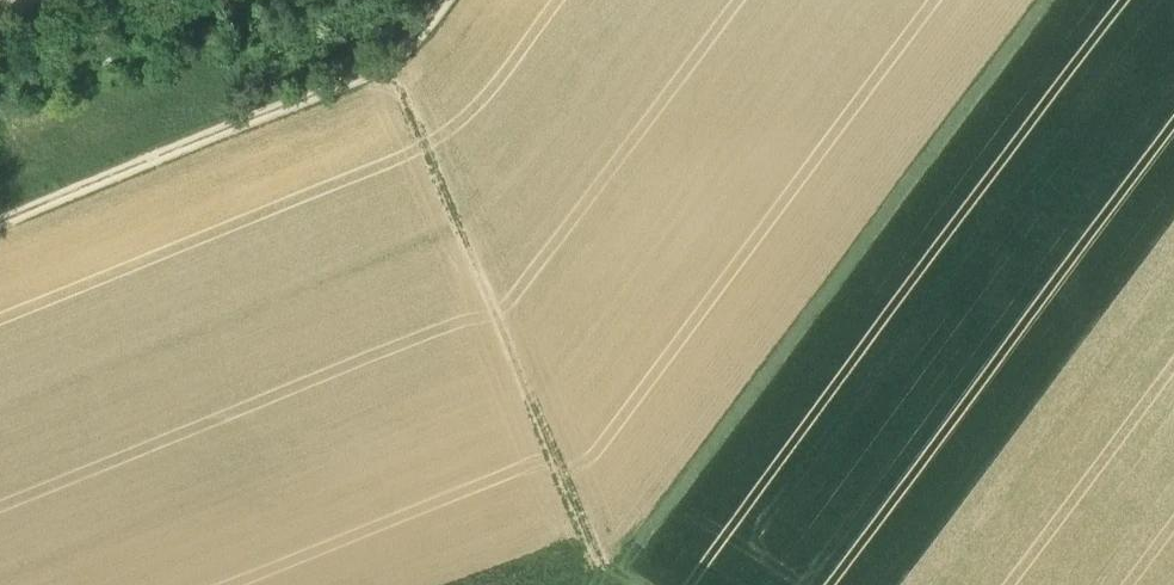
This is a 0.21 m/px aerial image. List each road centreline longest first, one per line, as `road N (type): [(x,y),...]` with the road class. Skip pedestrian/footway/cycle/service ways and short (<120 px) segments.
road 1 (track): [(646,584),(625,572),(1049,0)]
road 2 (track): [(382,76),(625,572),(588,584)]
road 3 (track): [(439,0),(382,76),(0,222)]

